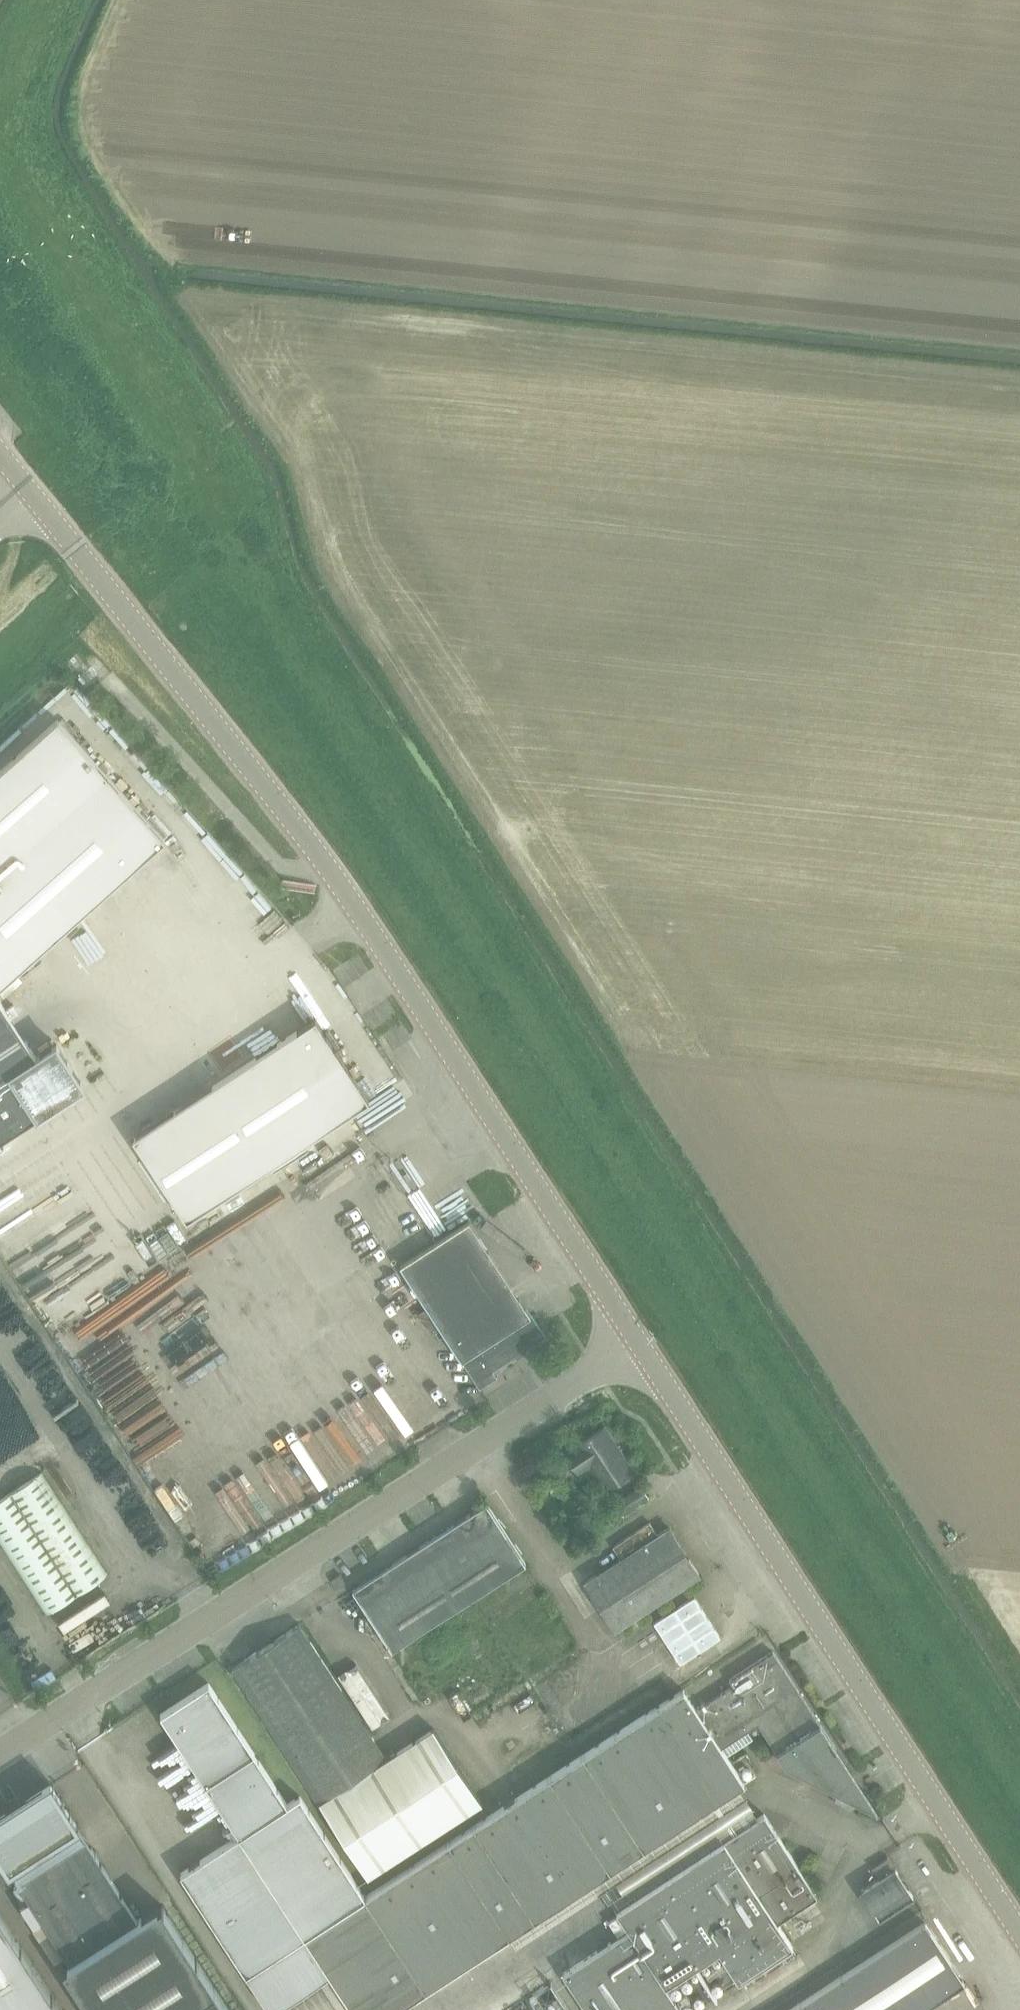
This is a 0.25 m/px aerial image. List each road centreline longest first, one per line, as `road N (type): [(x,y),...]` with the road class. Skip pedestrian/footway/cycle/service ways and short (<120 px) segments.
road 1 (tertiary): [(639,1343),(353,899),(0,452)]
road 2 (unclassified): [(0,1751),(639,1343)]
road 3 (tertiary): [(1019,1933),(639,1343)]

